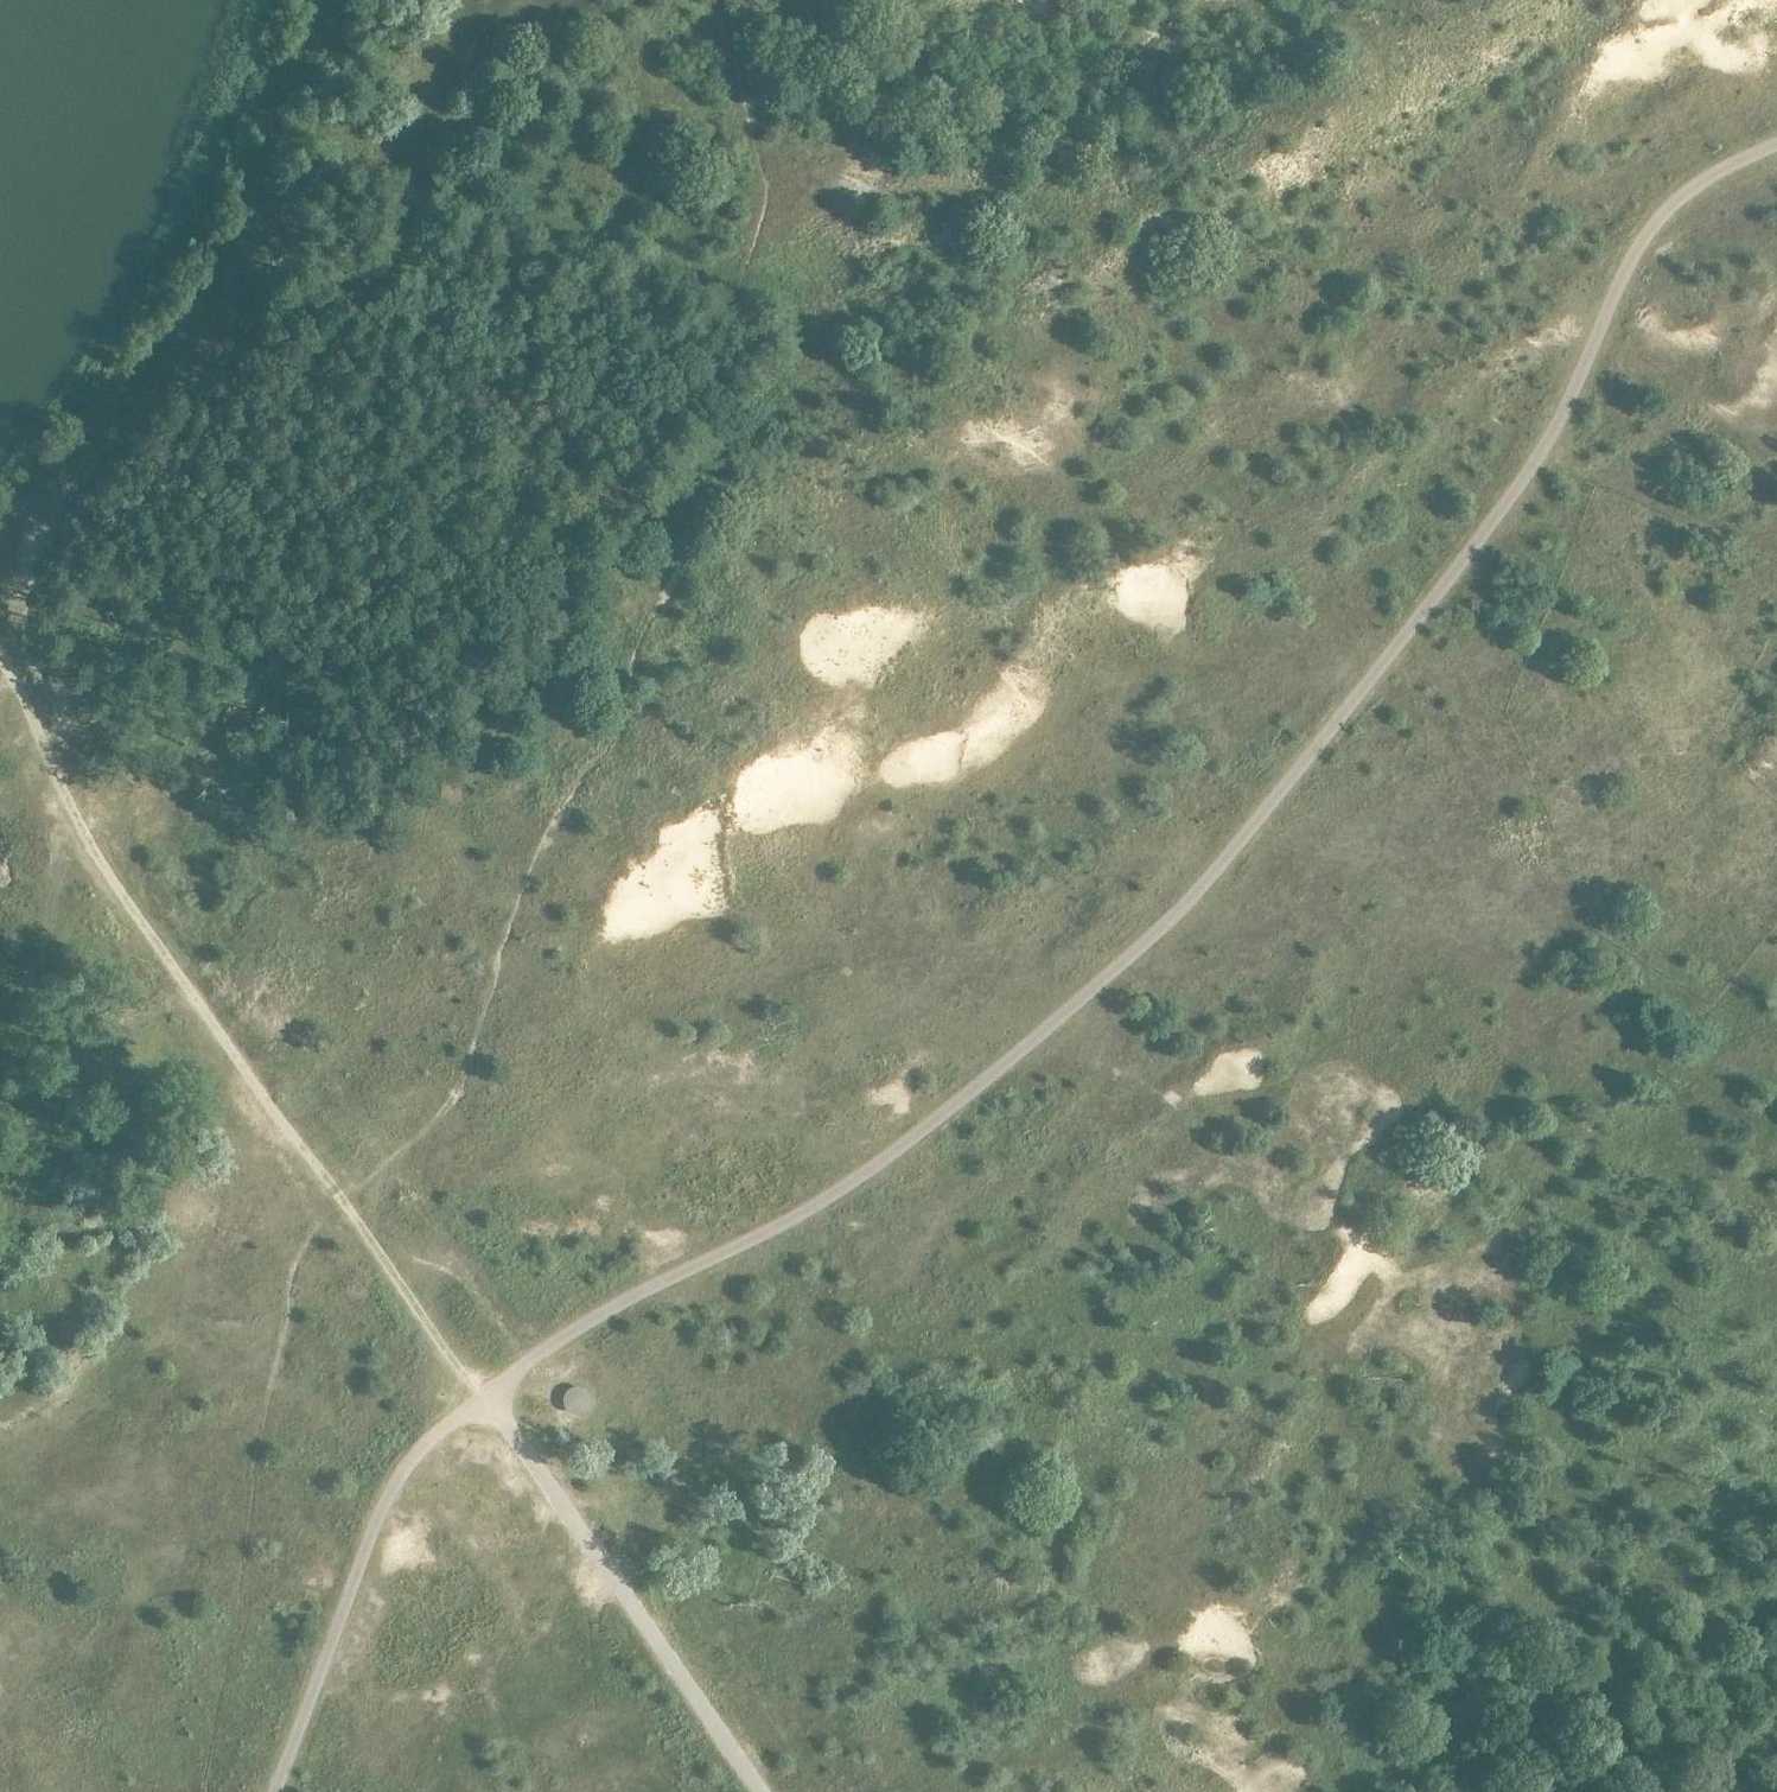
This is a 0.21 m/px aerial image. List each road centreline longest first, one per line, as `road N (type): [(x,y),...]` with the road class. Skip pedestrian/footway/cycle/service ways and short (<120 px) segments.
road 1 (track): [(760,1791),(485,1398),(598,1316),(801,1215),(860,1177),(1175,915),(1510,496),(1547,441),(1623,276),(1663,212),(1724,168),(1776,143)]
road 2 (track): [(0,653),(103,866),(485,1398),(422,1447),(383,1504),(274,1791)]

